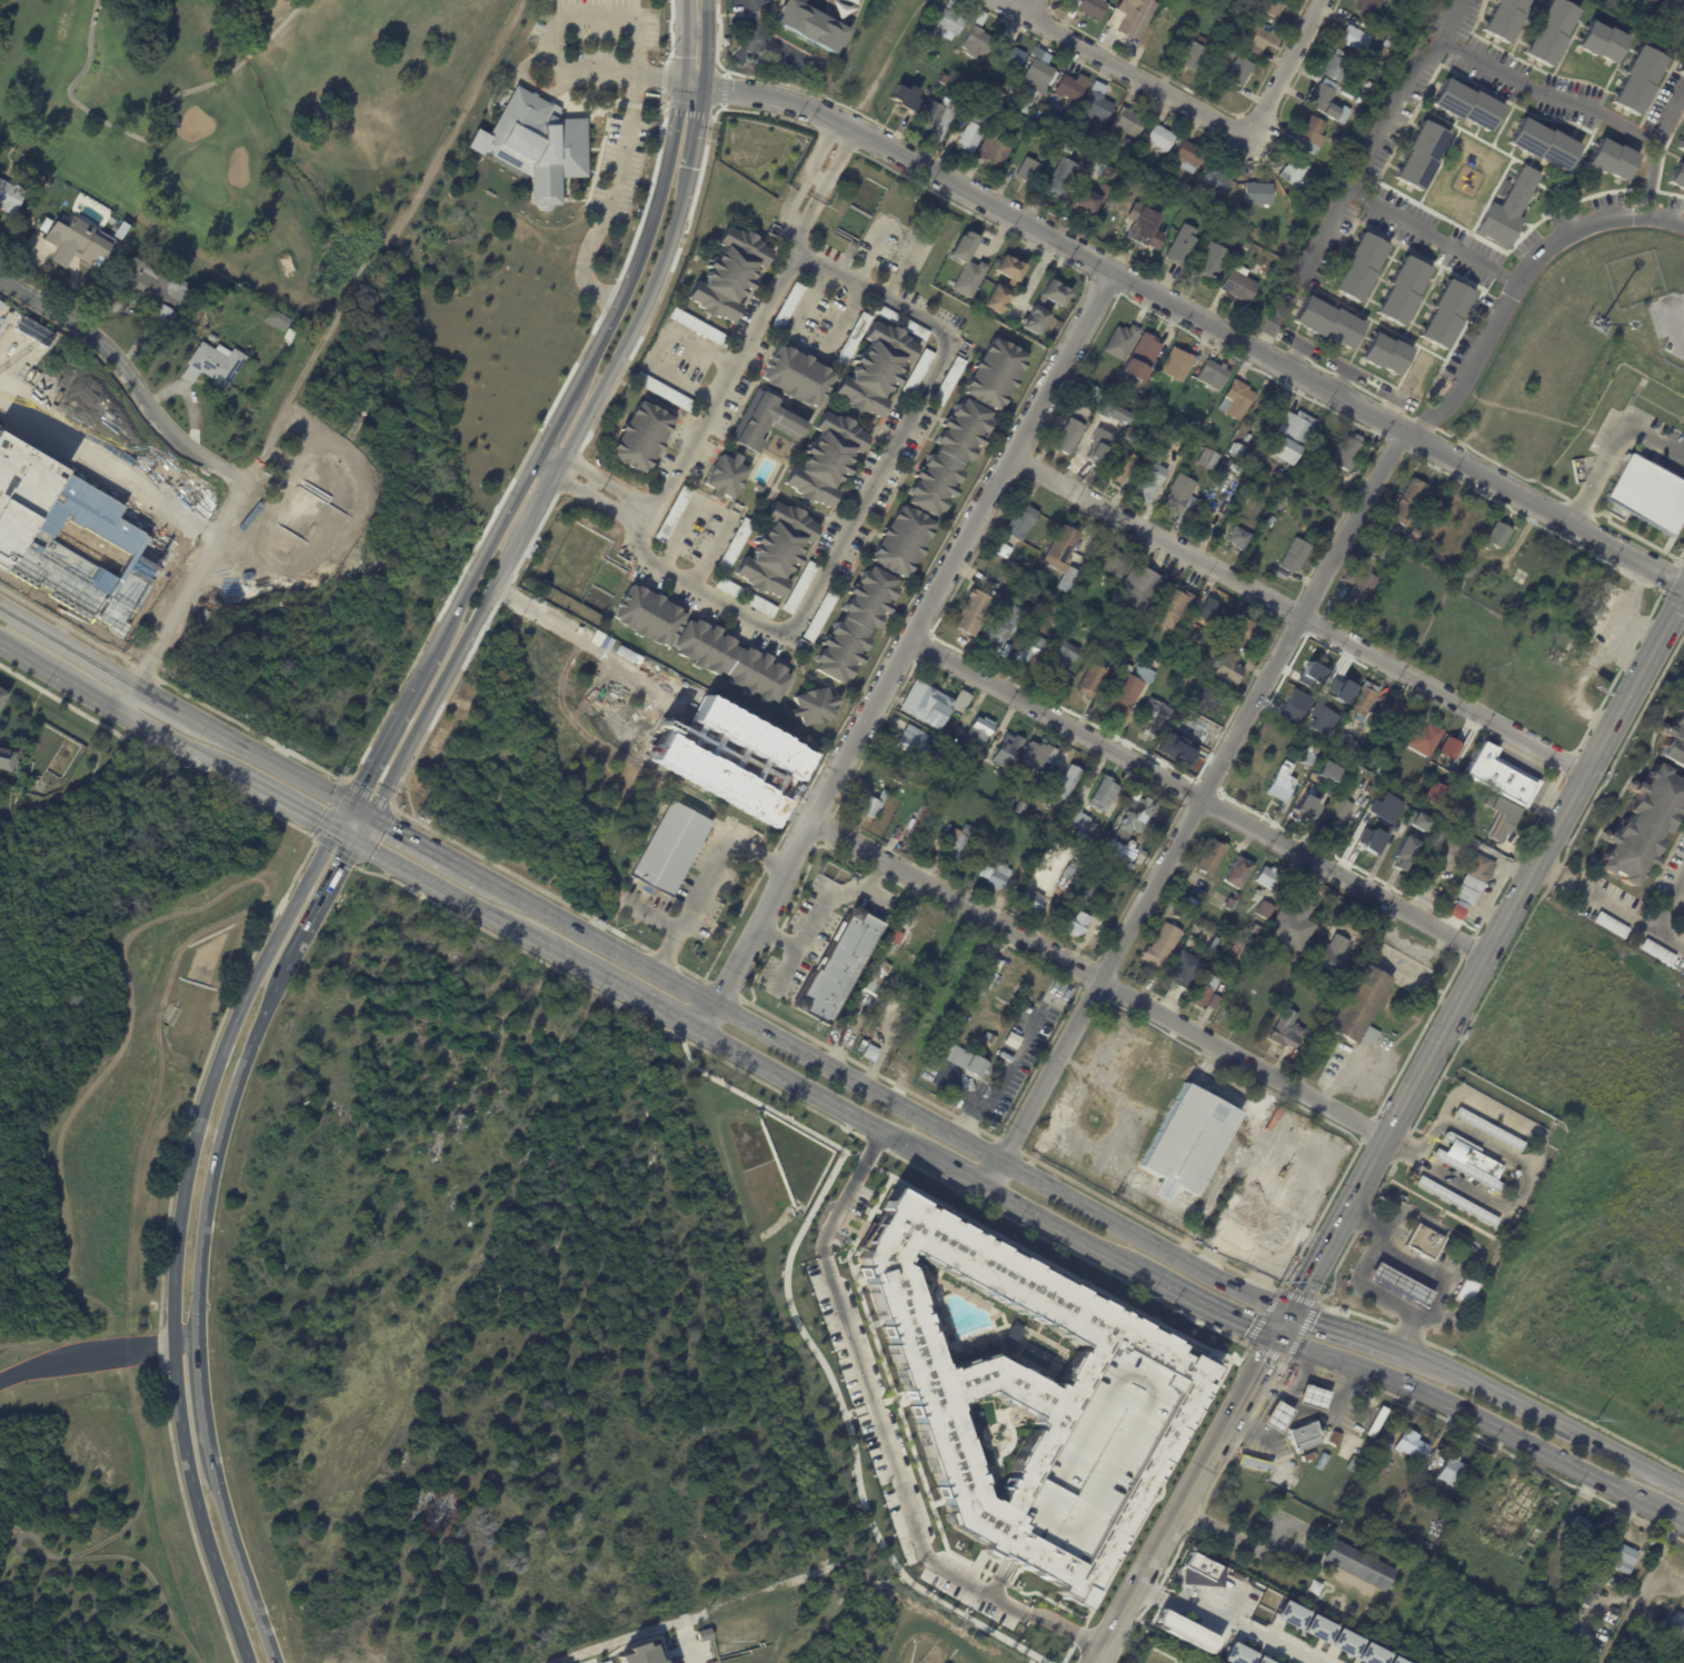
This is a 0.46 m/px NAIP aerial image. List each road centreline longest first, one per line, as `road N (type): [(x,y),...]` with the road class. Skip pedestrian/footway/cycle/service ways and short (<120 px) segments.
road 1 (residential): [(706,87),(781,100),(835,120),(1683,585)]
road 2 (primary): [(1287,1308),(1203,1271),(485,876)]
road 3 (tertiary): [(333,830),(212,1081),(178,1253),(175,1350),(190,1468),(251,1662)]
road 4 (residential): [(1396,426),(1303,616),(987,1188)]
road 5 (residential): [(1110,272),(703,1033)]
road 6 (secondary): [(1683,585),(1287,1308)]
road 7 (residential): [(809,823),(1382,1135)]
road 8 (residential): [(911,637),(1482,952)]
road 9 (residential): [(1012,455),(1582,769)]
road 10 (residential): [(1104,1645),(1004,1589),(909,1516),(823,1256),(827,1233),(884,1132)]
road 11 (residential): [(333,320),(121,715)]
road 12 (residential): [(995,0),(1253,137),(1322,0)]
road 13 (tertiary): [(199,1346),(201,1252),(222,1135),(258,1029),(296,953)]
road 14 (secondary): [(1272,1336),(1094,1662)]
road 15 (primary): [(1272,1336),(1441,1398),(1602,1480)]
road 16 (tertiary): [(680,80),(650,229),(575,386)]
road 17 (residential): [(0,278),(96,338),(161,426),(247,482)]
road 18 (tertiary): [(561,468),(654,290),(691,172)]
road 19 (tertiary): [(373,815),(526,536)]
road 20 (primary): [(1683,1487),(1405,1350)]
road 21 (tertiary): [(279,1662),(212,1451)]
road 22 (primary): [(703,1033),(897,1139)]
road 23 (primary): [(526,936),(703,1033)]
road 24 (tertiary): [(536,456),(439,633)]
road 25 (primary): [(357,844),(526,936)]
road 26 (primary): [(987,1188),(1146,1274)]
road 27 (primary): [(350,801),(200,719)]
road 28 (primary): [(138,684),(0,604)]
road 29 (primary): [(1146,1274),(1272,1336)]
road 30 (primary): [(121,715),(237,778)]
road 31 (primary): [(485,876),(373,815)]
road 32 (primary): [(1405,1350),(1287,1308)]
road 33 (tertiary): [(296,953),(357,844)]
road 34 (primary): [(14,653),(121,715)]

